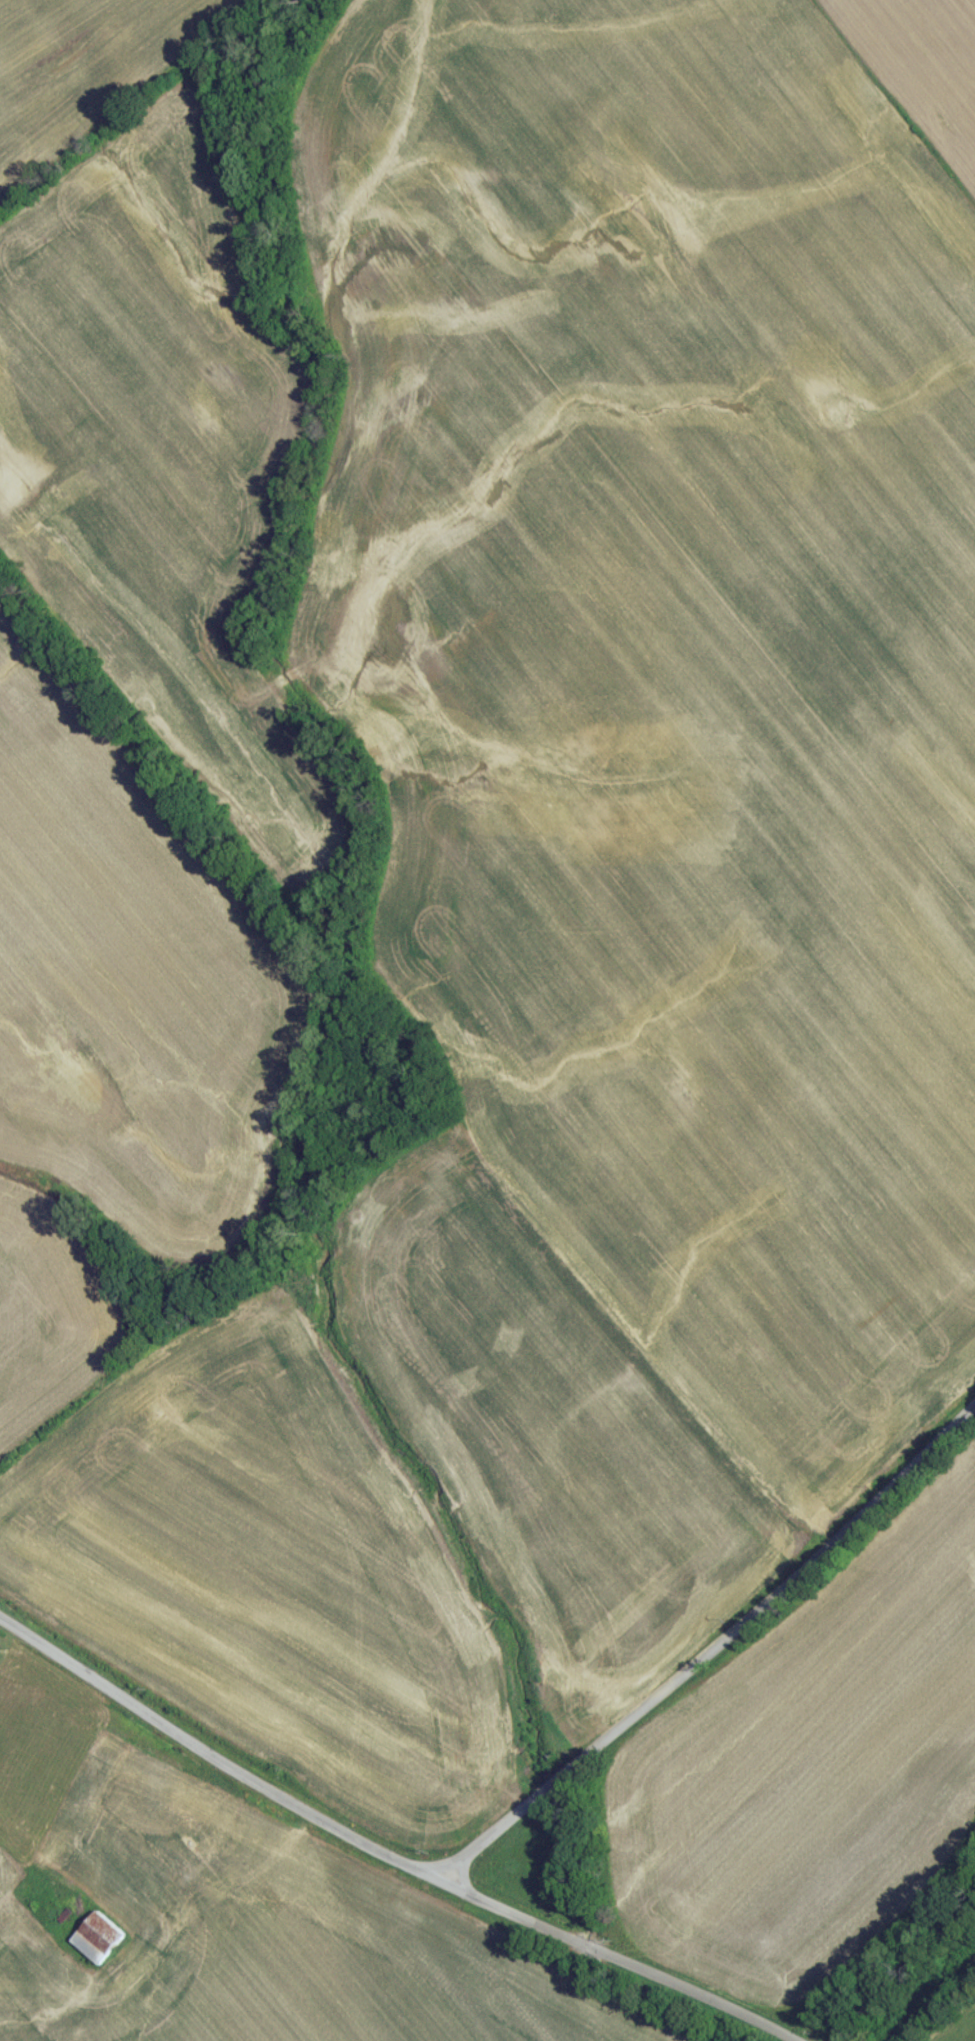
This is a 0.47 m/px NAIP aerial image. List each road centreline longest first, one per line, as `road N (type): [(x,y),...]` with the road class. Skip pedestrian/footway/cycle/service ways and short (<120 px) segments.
road 1 (residential): [(786,2040),(350,1844),(0,1627)]
road 2 (residential): [(443,1886),(789,1589),(974,1410)]

